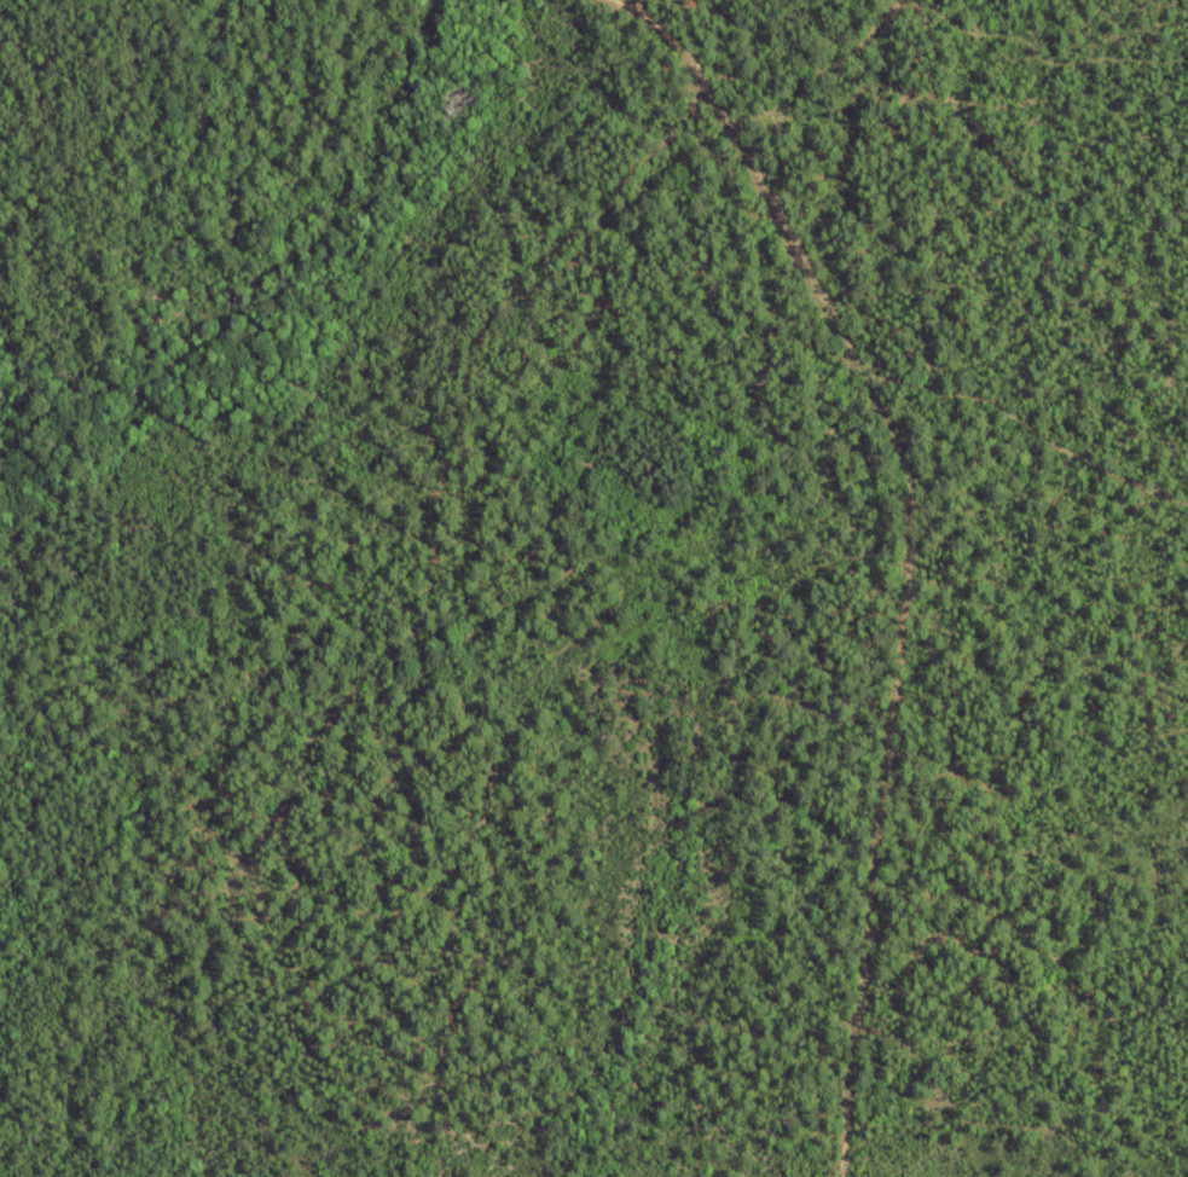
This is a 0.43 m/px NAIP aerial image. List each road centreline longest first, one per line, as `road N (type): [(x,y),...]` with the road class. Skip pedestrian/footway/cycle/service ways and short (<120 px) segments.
road 1 (residential): [(844,1176),(918,520),(914,475),(891,414),(719,100),(679,40),(616,0)]

